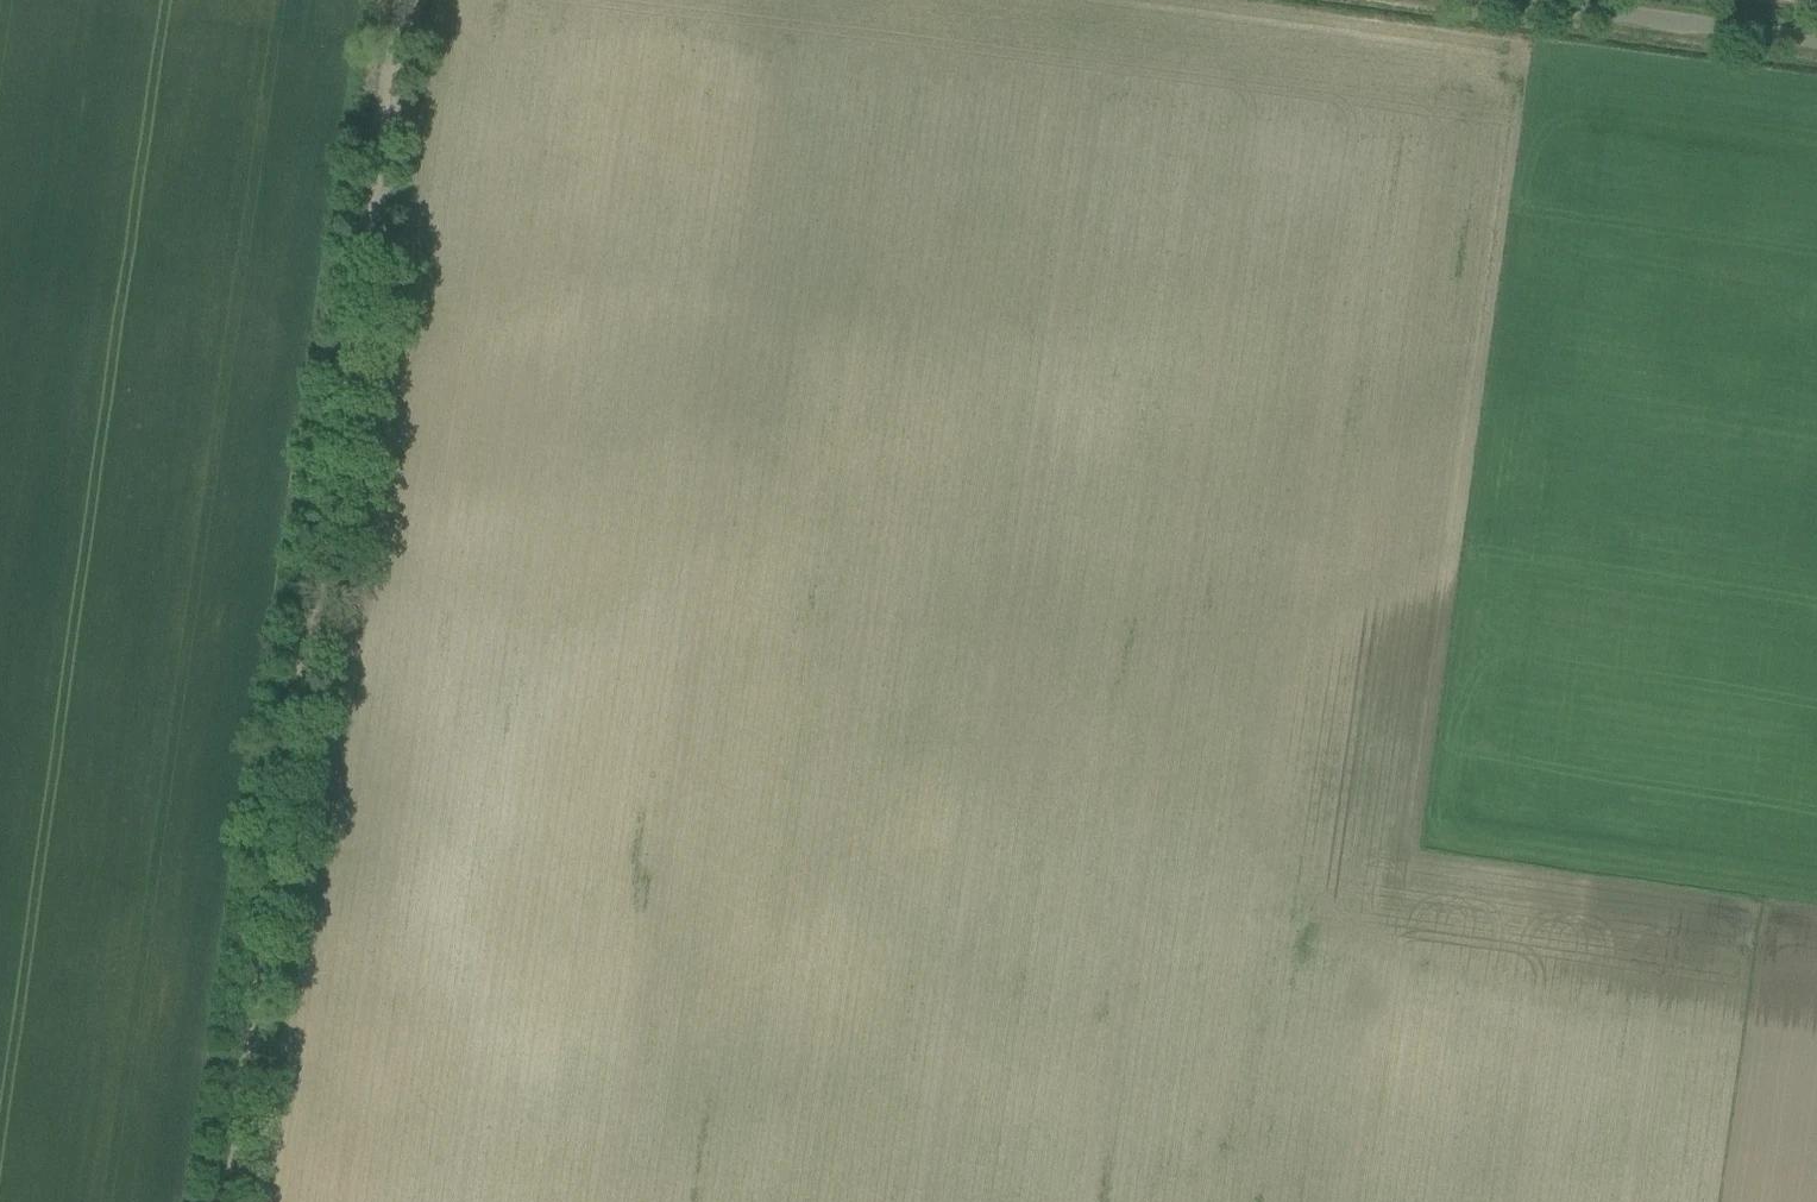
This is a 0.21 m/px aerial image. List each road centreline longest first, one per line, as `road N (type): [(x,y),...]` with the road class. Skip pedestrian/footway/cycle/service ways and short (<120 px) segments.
road 1 (track): [(225,1201),(401,0)]
road 2 (unclassified): [(1816,39),(1526,0)]

